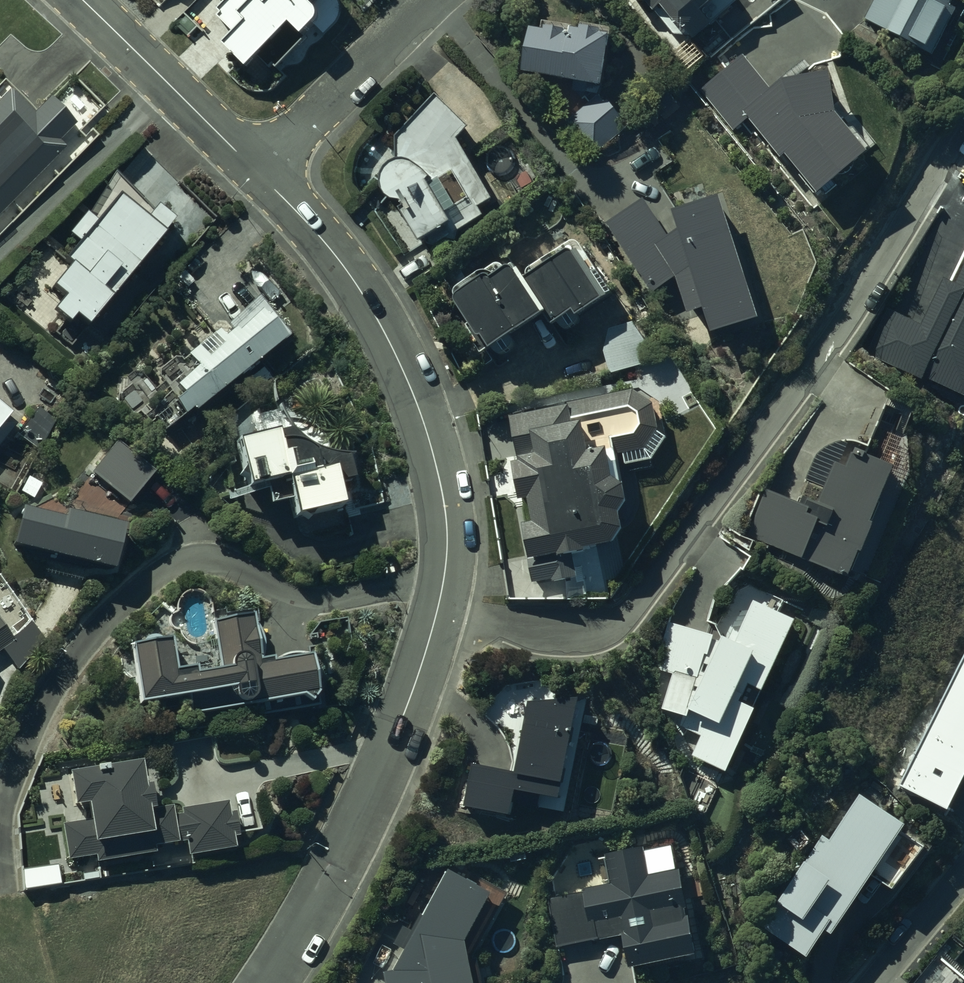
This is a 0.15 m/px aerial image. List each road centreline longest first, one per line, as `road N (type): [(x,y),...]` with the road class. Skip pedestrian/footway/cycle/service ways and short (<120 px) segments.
road 1 (residential): [(265,982),(332,873),(393,741),(438,614),(448,530),(430,442),(392,346),(331,250),(258,172)]
road 2 (residential): [(436,0),(258,172)]
road 3 (residential): [(258,172),(83,0)]

